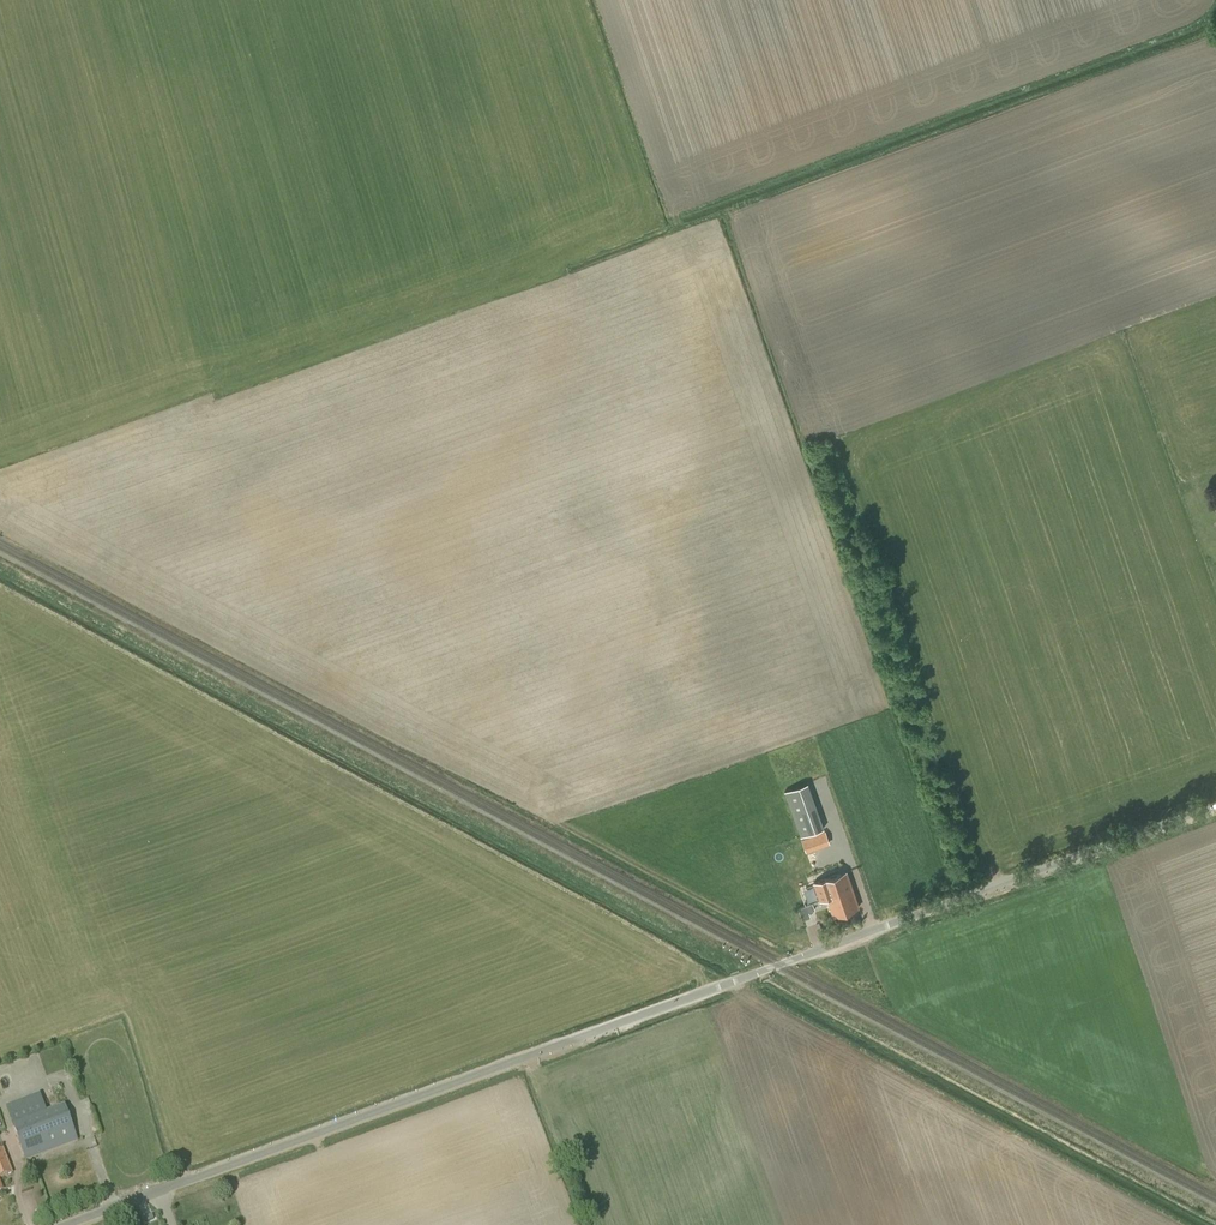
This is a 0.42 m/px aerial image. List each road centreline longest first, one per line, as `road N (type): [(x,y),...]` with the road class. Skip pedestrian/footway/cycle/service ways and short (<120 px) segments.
road 1 (tertiary): [(67,1224),(1215,805)]

